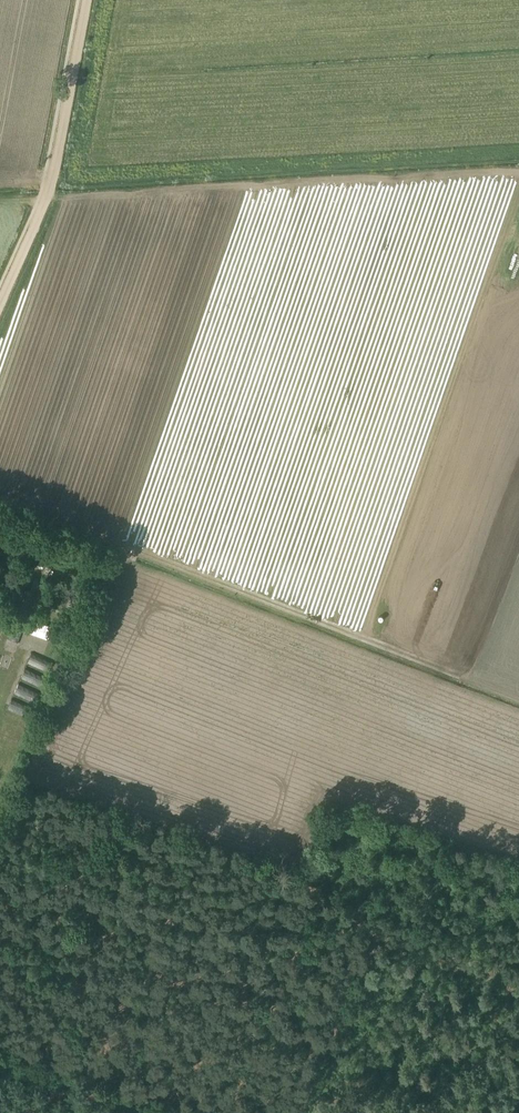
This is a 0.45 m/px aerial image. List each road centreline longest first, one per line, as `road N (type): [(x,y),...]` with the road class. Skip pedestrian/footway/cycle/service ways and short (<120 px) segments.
road 1 (track): [(54,185),(88,0)]
road 2 (track): [(0,309),(54,185)]

